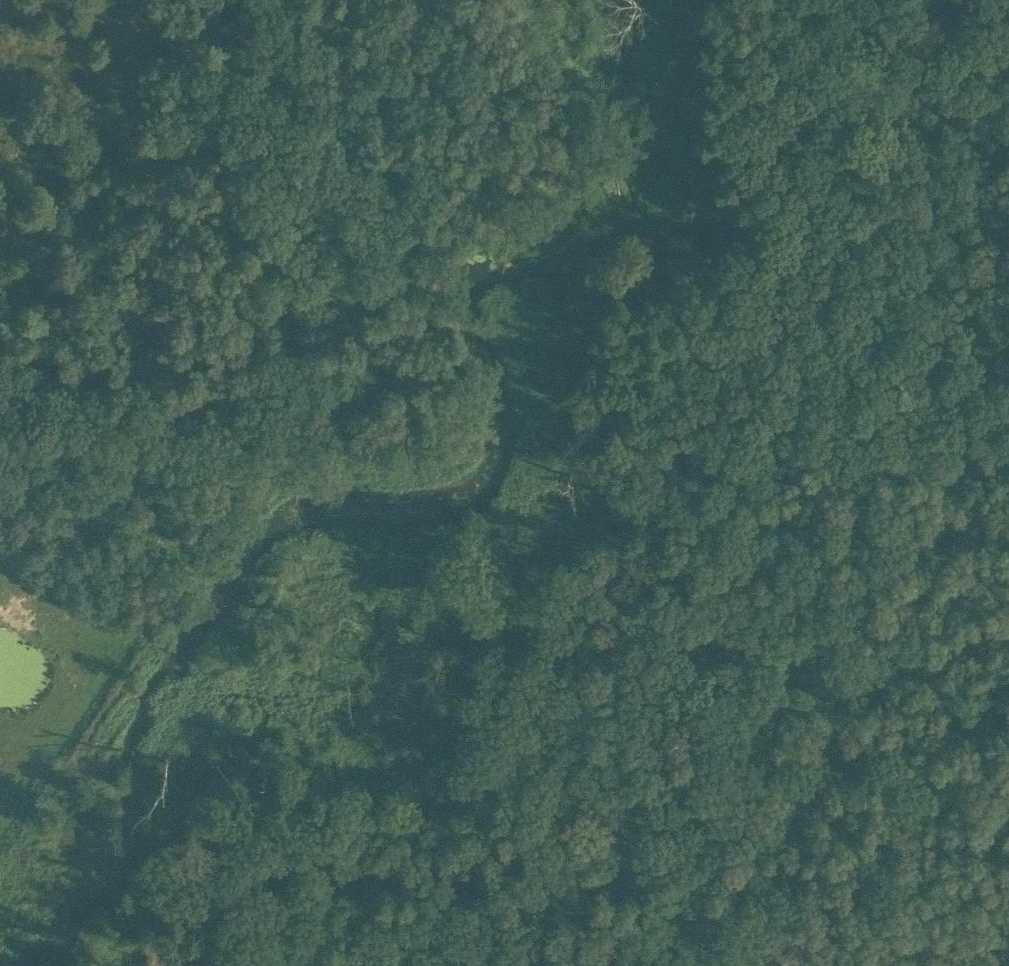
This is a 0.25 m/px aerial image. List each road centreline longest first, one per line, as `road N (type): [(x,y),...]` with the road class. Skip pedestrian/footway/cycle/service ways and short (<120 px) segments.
road 1 (track): [(472,0),(445,150),(385,302),(388,360),(376,384),(290,469),(234,483),(186,549)]

